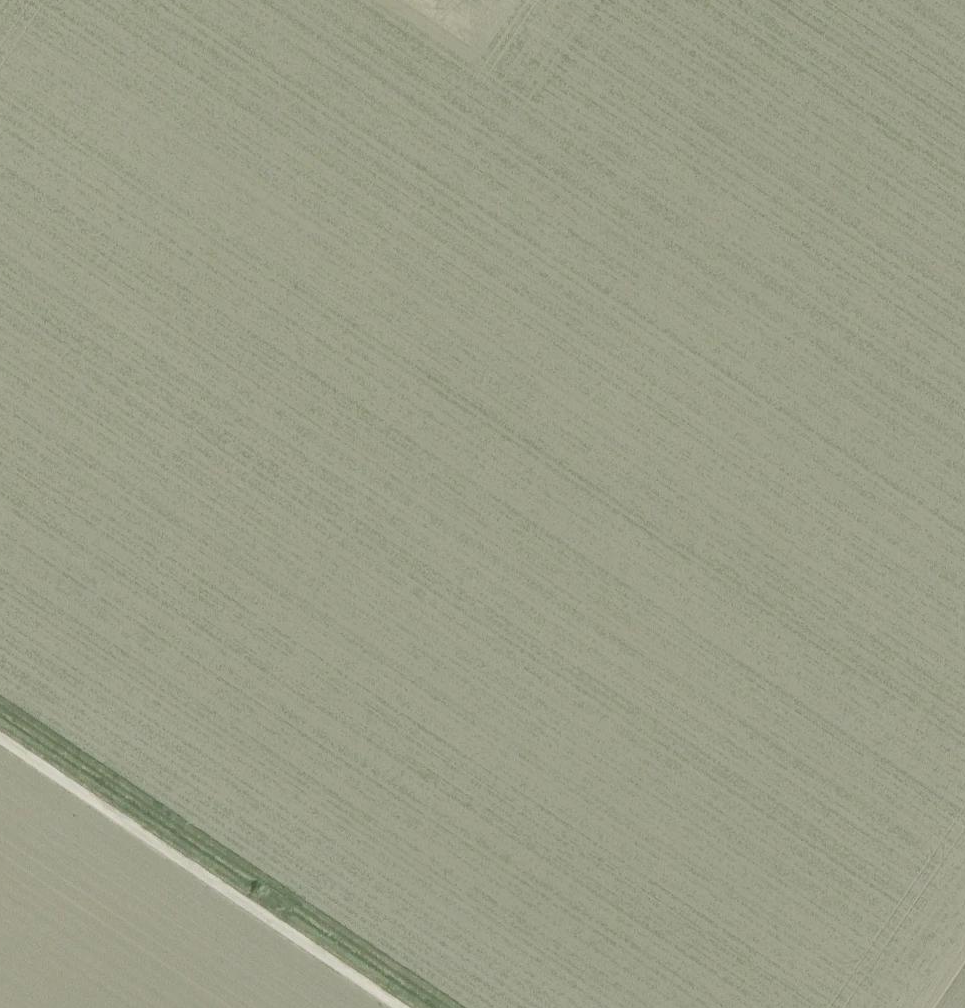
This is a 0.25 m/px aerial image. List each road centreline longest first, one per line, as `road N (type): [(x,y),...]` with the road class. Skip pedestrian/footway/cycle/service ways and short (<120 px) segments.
road 1 (track): [(410,1007),(0,729)]

